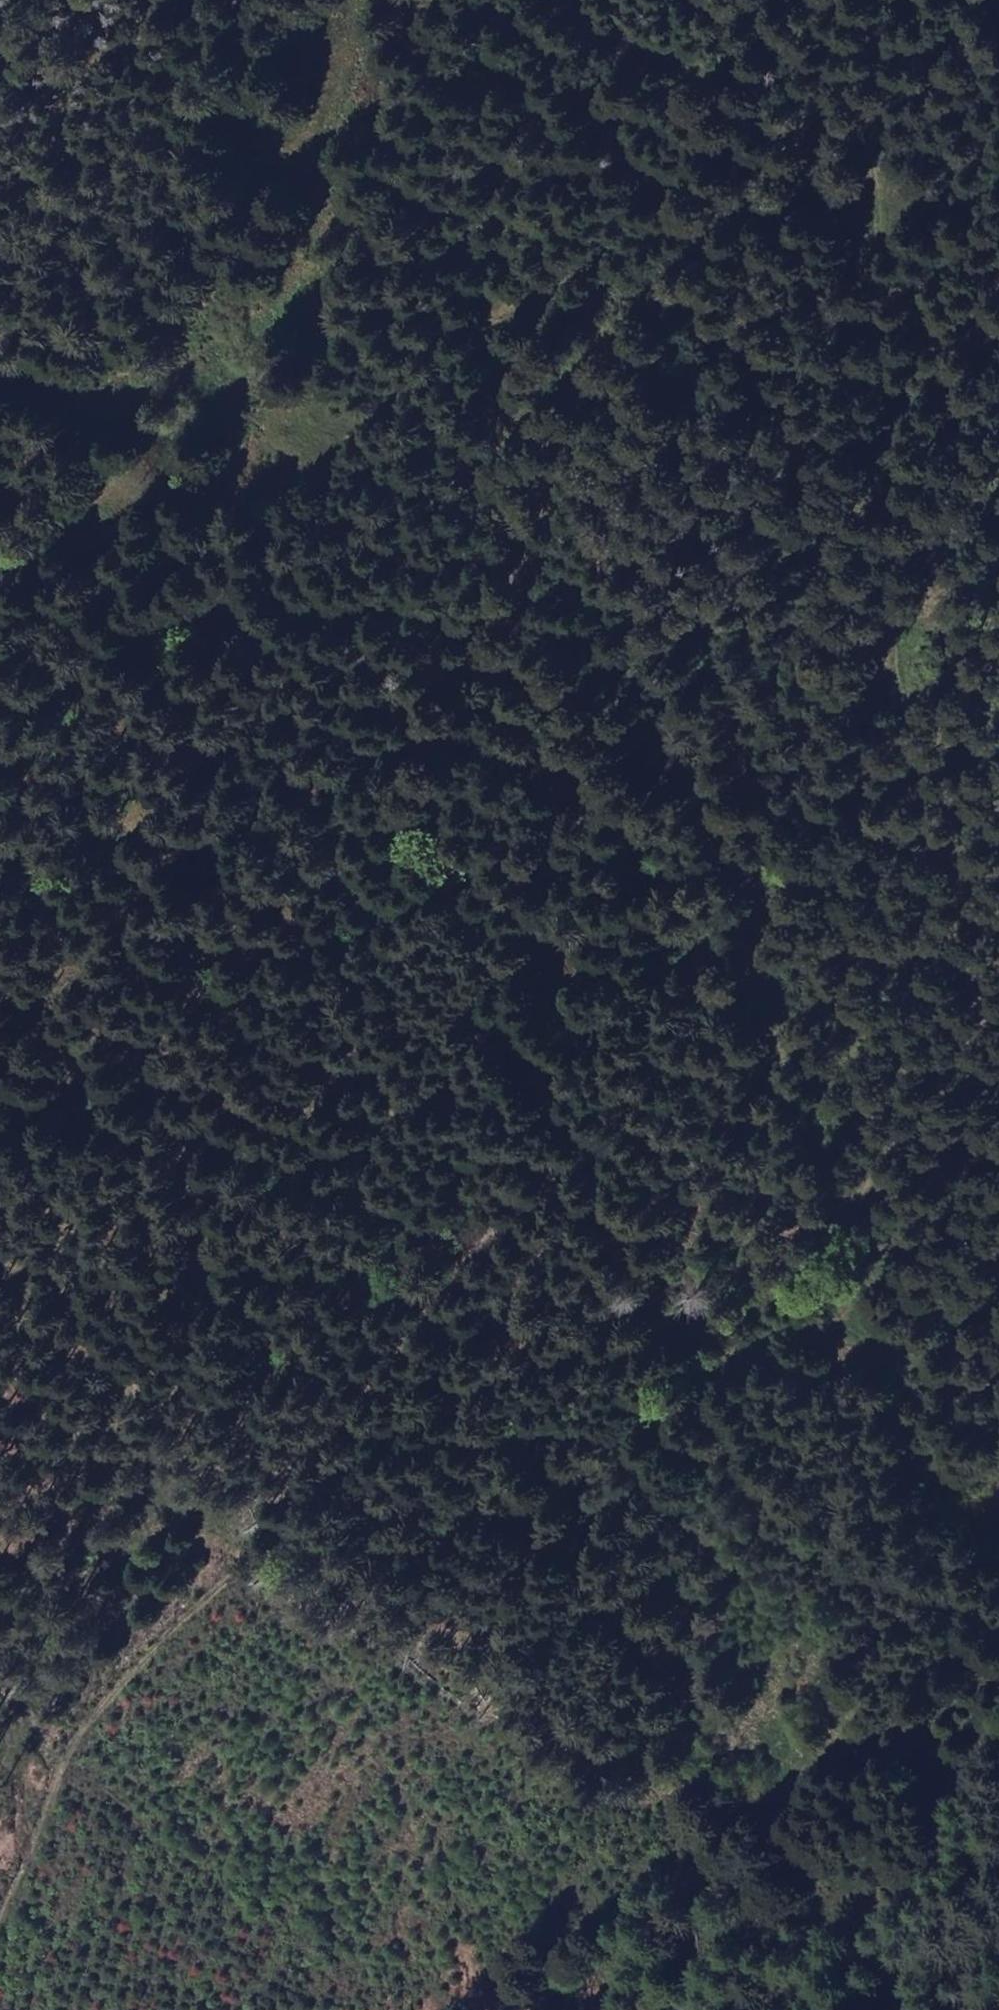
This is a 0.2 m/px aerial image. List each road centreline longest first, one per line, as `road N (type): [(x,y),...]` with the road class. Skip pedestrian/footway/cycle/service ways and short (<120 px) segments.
road 1 (track): [(0,1934),(127,1678),(524,1369),(808,1247),(905,1075),(916,732),(905,374),(848,0)]
road 2 (track): [(524,1369),(837,1345),(867,1365),(998,1556)]

